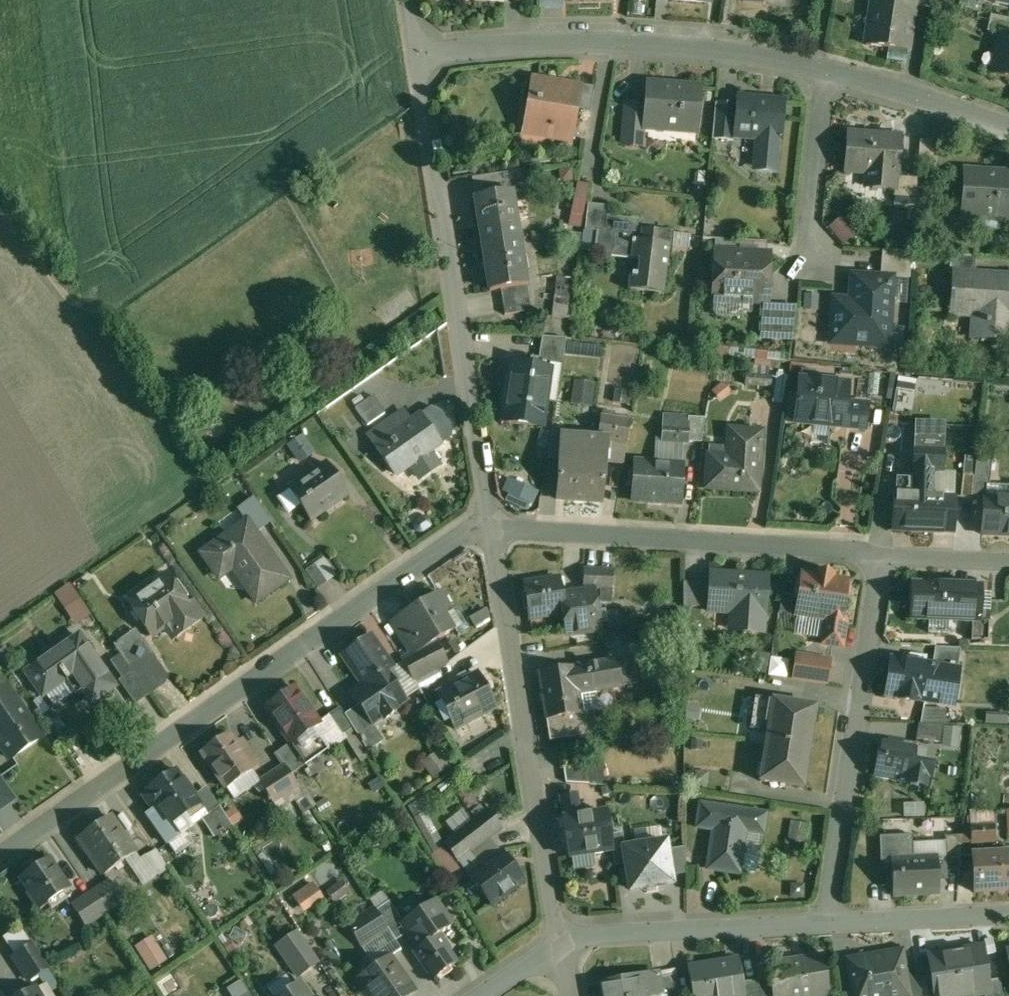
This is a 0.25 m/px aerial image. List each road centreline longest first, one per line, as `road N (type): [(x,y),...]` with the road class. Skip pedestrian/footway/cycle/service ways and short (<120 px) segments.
road 1 (residential): [(490,527),(460,534),(0,852)]
road 2 (residential): [(490,527),(415,56)]
road 3 (residential): [(562,942),(490,527)]
road 4 (residential): [(884,558),(490,527)]
road 5 (residential): [(826,923),(884,558)]
road 6 (residential): [(562,942),(608,933),(826,923)]
road 7 (residential): [(608,40),(730,48),(817,67)]
road 8 (residential): [(817,67),(1008,128)]
road 9 (residential): [(815,260),(808,224),(817,67)]
road 10 (residential): [(415,56),(608,40)]
road 11 (residential): [(826,923),(1008,914)]
road 12 (residential): [(608,40),(594,171)]
road 13 (residential): [(1008,562),(884,558)]

